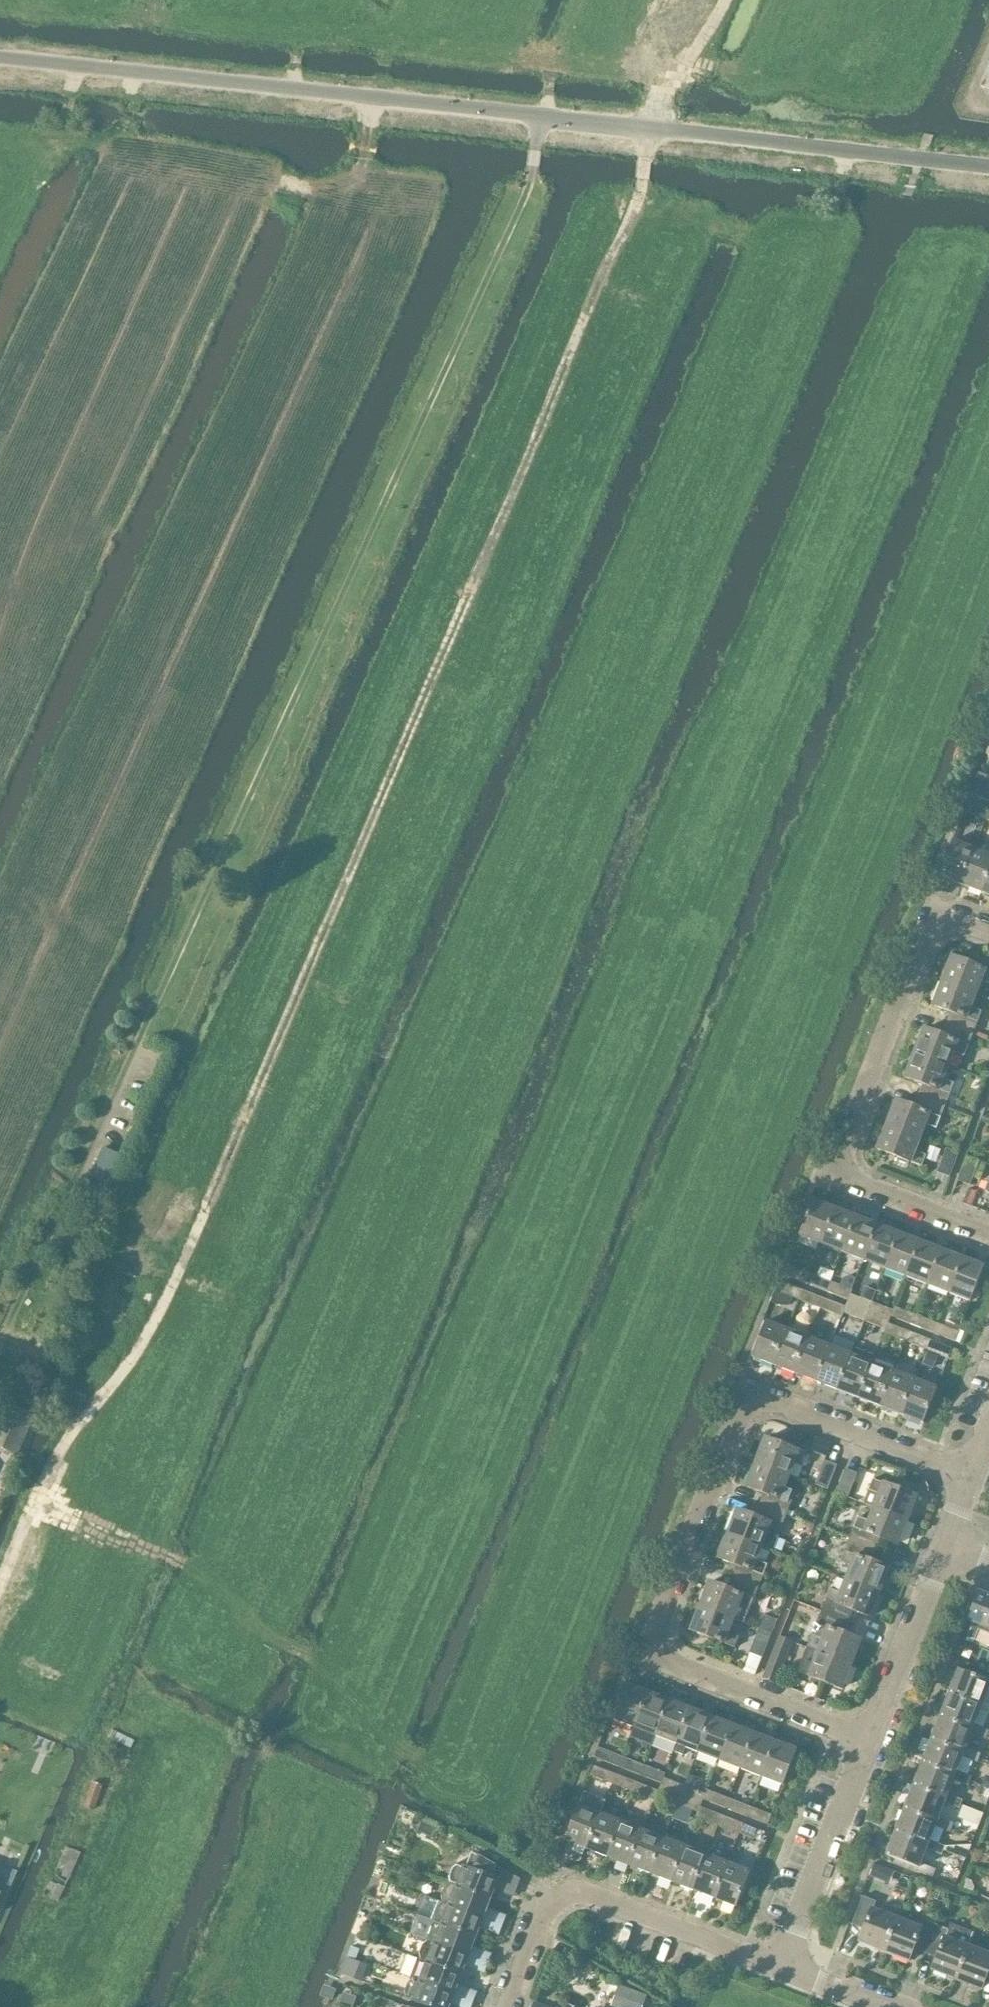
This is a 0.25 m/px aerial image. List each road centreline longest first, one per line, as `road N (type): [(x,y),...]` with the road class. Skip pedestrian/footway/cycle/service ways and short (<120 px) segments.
road 1 (track): [(319,1661),(255,1631),(202,1575),(57,1511),(45,1487),(84,1417),(139,1351),(640,195),(648,128)]
road 2 (unclassified): [(988,167),(0,60)]
road 3 (residential): [(867,1743),(649,1657),(746,1393),(970,1477)]
road 4 (track): [(0,1),(660,74)]
road 5 (residential): [(988,1235),(863,1186),(839,1165),(939,914),(988,935)]
road 6 (residential): [(867,1743),(781,1968)]
road 7 (residential): [(781,1968),(582,1893),(559,1895)]
road 8 (residential): [(944,1545),(867,1743)]
road 9 (track): [(723,0),(688,61),(660,74),(648,128)]
road 10 (residential): [(507,2006),(544,1911),(559,1895)]

